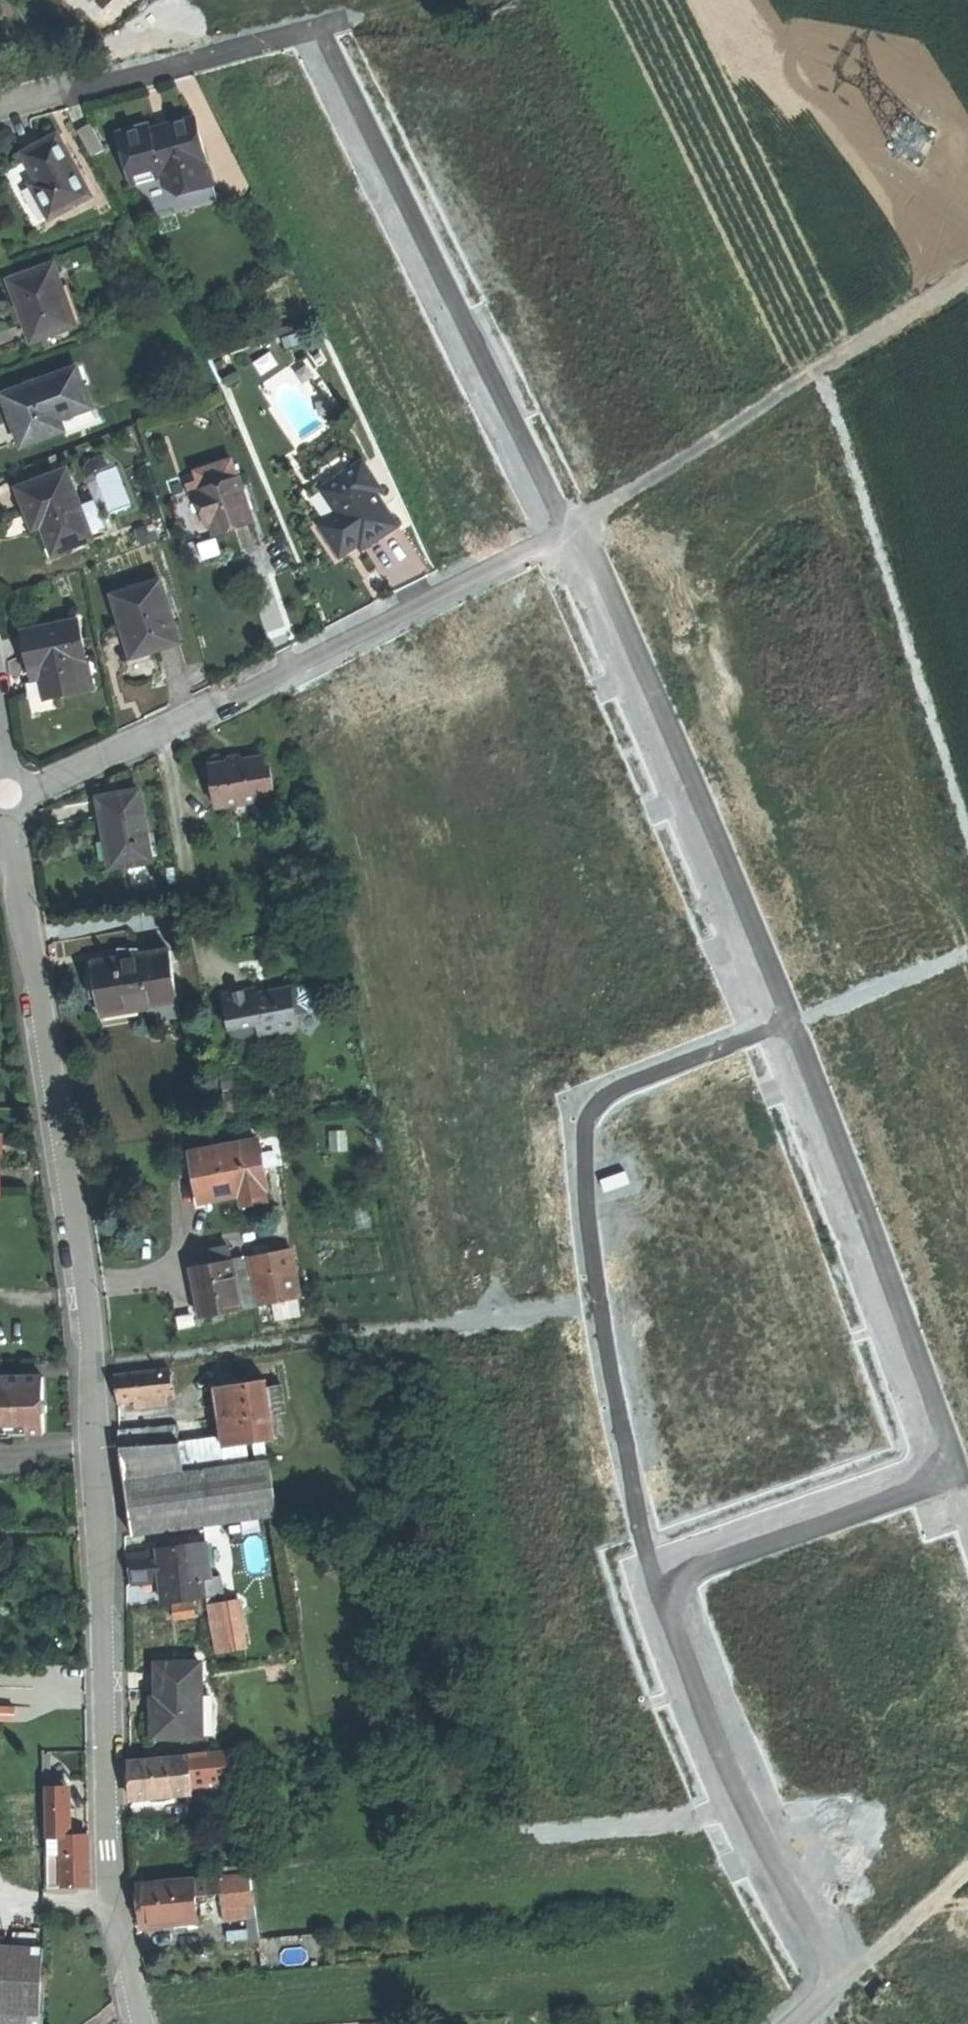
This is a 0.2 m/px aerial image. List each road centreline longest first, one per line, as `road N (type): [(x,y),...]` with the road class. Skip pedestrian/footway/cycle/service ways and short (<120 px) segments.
road 1 (residential): [(136,2023),(114,1914),(106,1551),(91,1355),(7,790)]
road 2 (residential): [(779,1027),(606,1090),(583,1133),(606,1347),(655,1577)]
road 3 (residential): [(567,526),(47,781),(7,790)]
road 4 (residential): [(319,23),(567,526)]
road 5 (residential): [(567,526),(687,779),(779,1027)]
road 6 (track): [(825,364),(967,827)]
road 7 (residential): [(779,1027),(943,1470)]
road 8 (residential): [(655,1577),(758,1845),(837,1988)]
road 9 (track): [(967,275),(617,501)]
road 10 (residential): [(0,105),(319,23)]
road 11 (residential): [(655,1577),(943,1470)]
road 12 (track): [(967,948),(779,1027)]
road 13 (residential): [(837,1988),(967,1875)]

